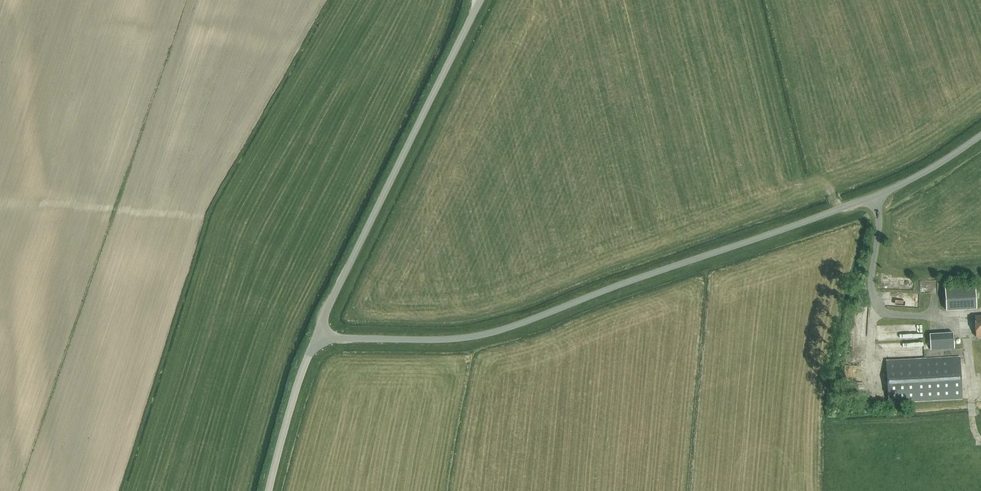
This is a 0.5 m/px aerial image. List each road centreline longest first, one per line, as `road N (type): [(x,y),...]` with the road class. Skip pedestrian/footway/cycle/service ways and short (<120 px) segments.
road 1 (unclassified): [(315,337),(456,339),(507,328),(897,187),(980,135)]
road 2 (unclassified): [(315,337),(479,0)]
road 3 (unclassified): [(268,490),(315,337)]

